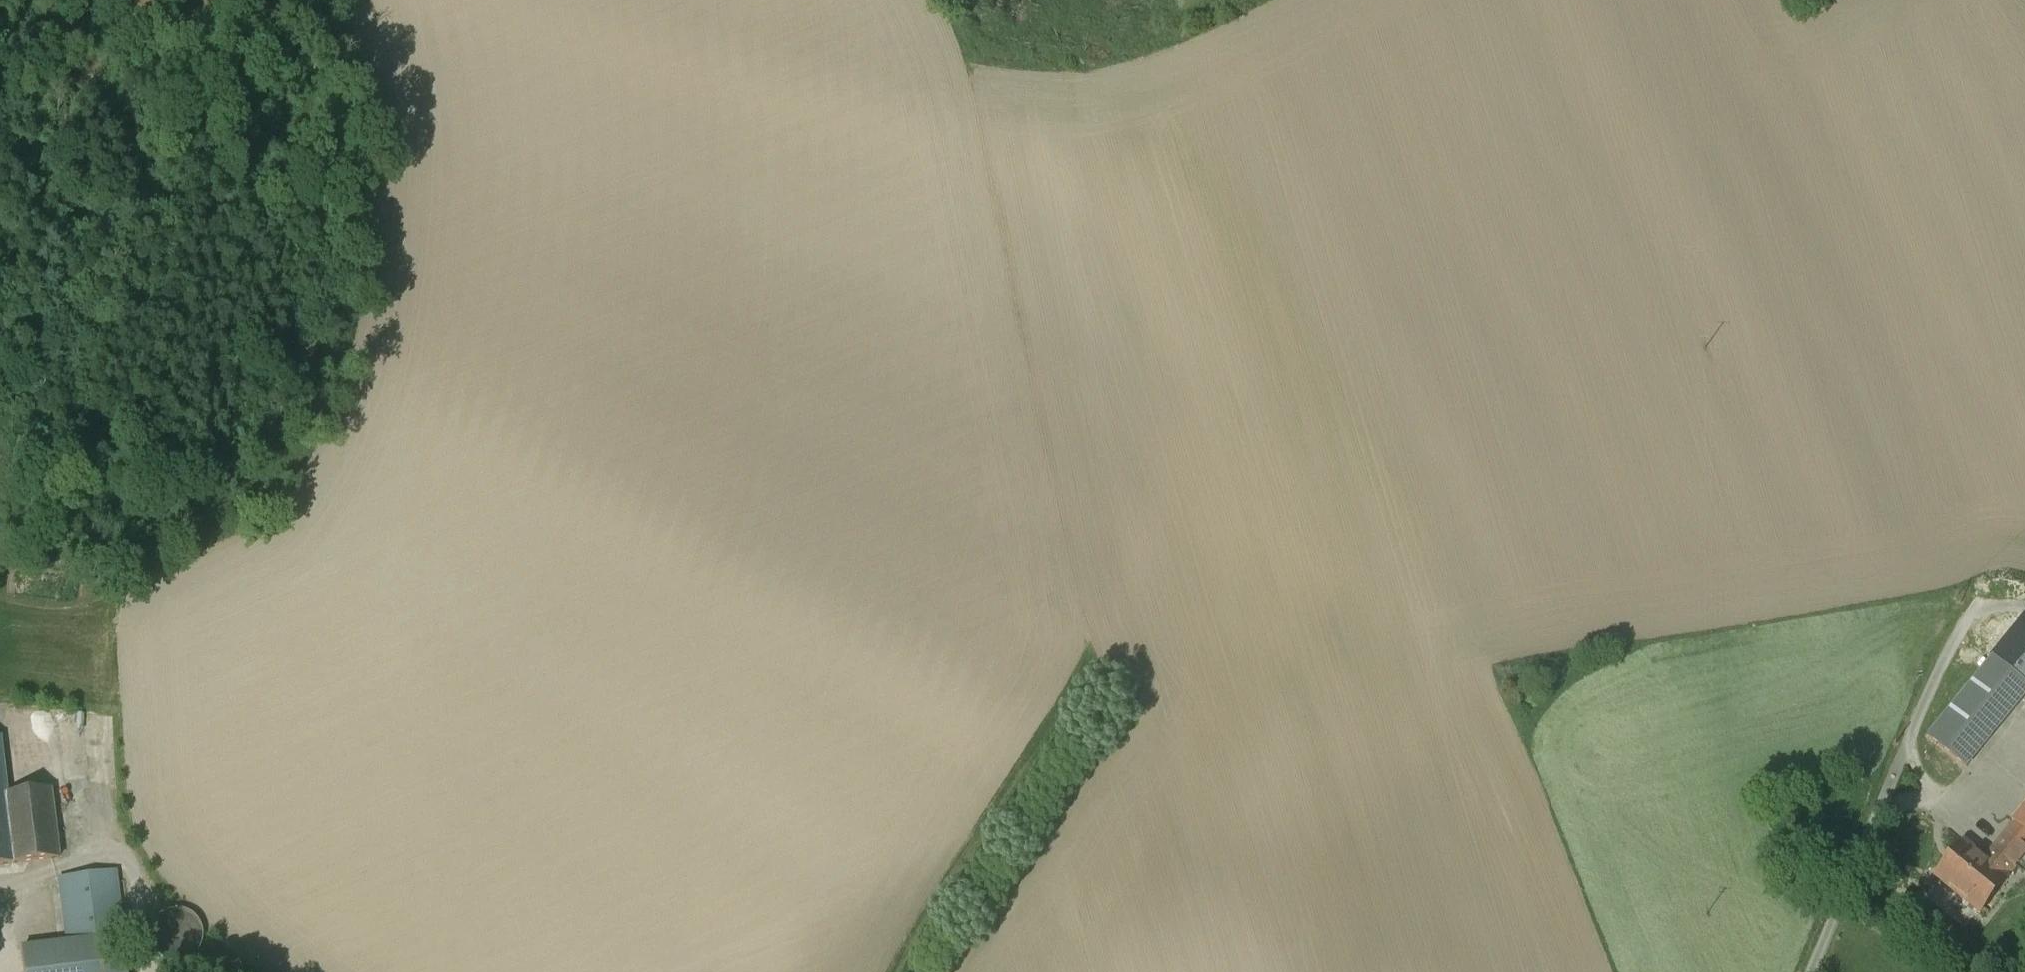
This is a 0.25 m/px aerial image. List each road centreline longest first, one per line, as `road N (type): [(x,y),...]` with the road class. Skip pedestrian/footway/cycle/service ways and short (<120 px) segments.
road 1 (track): [(2024,605),(1968,616),(1813,971)]

